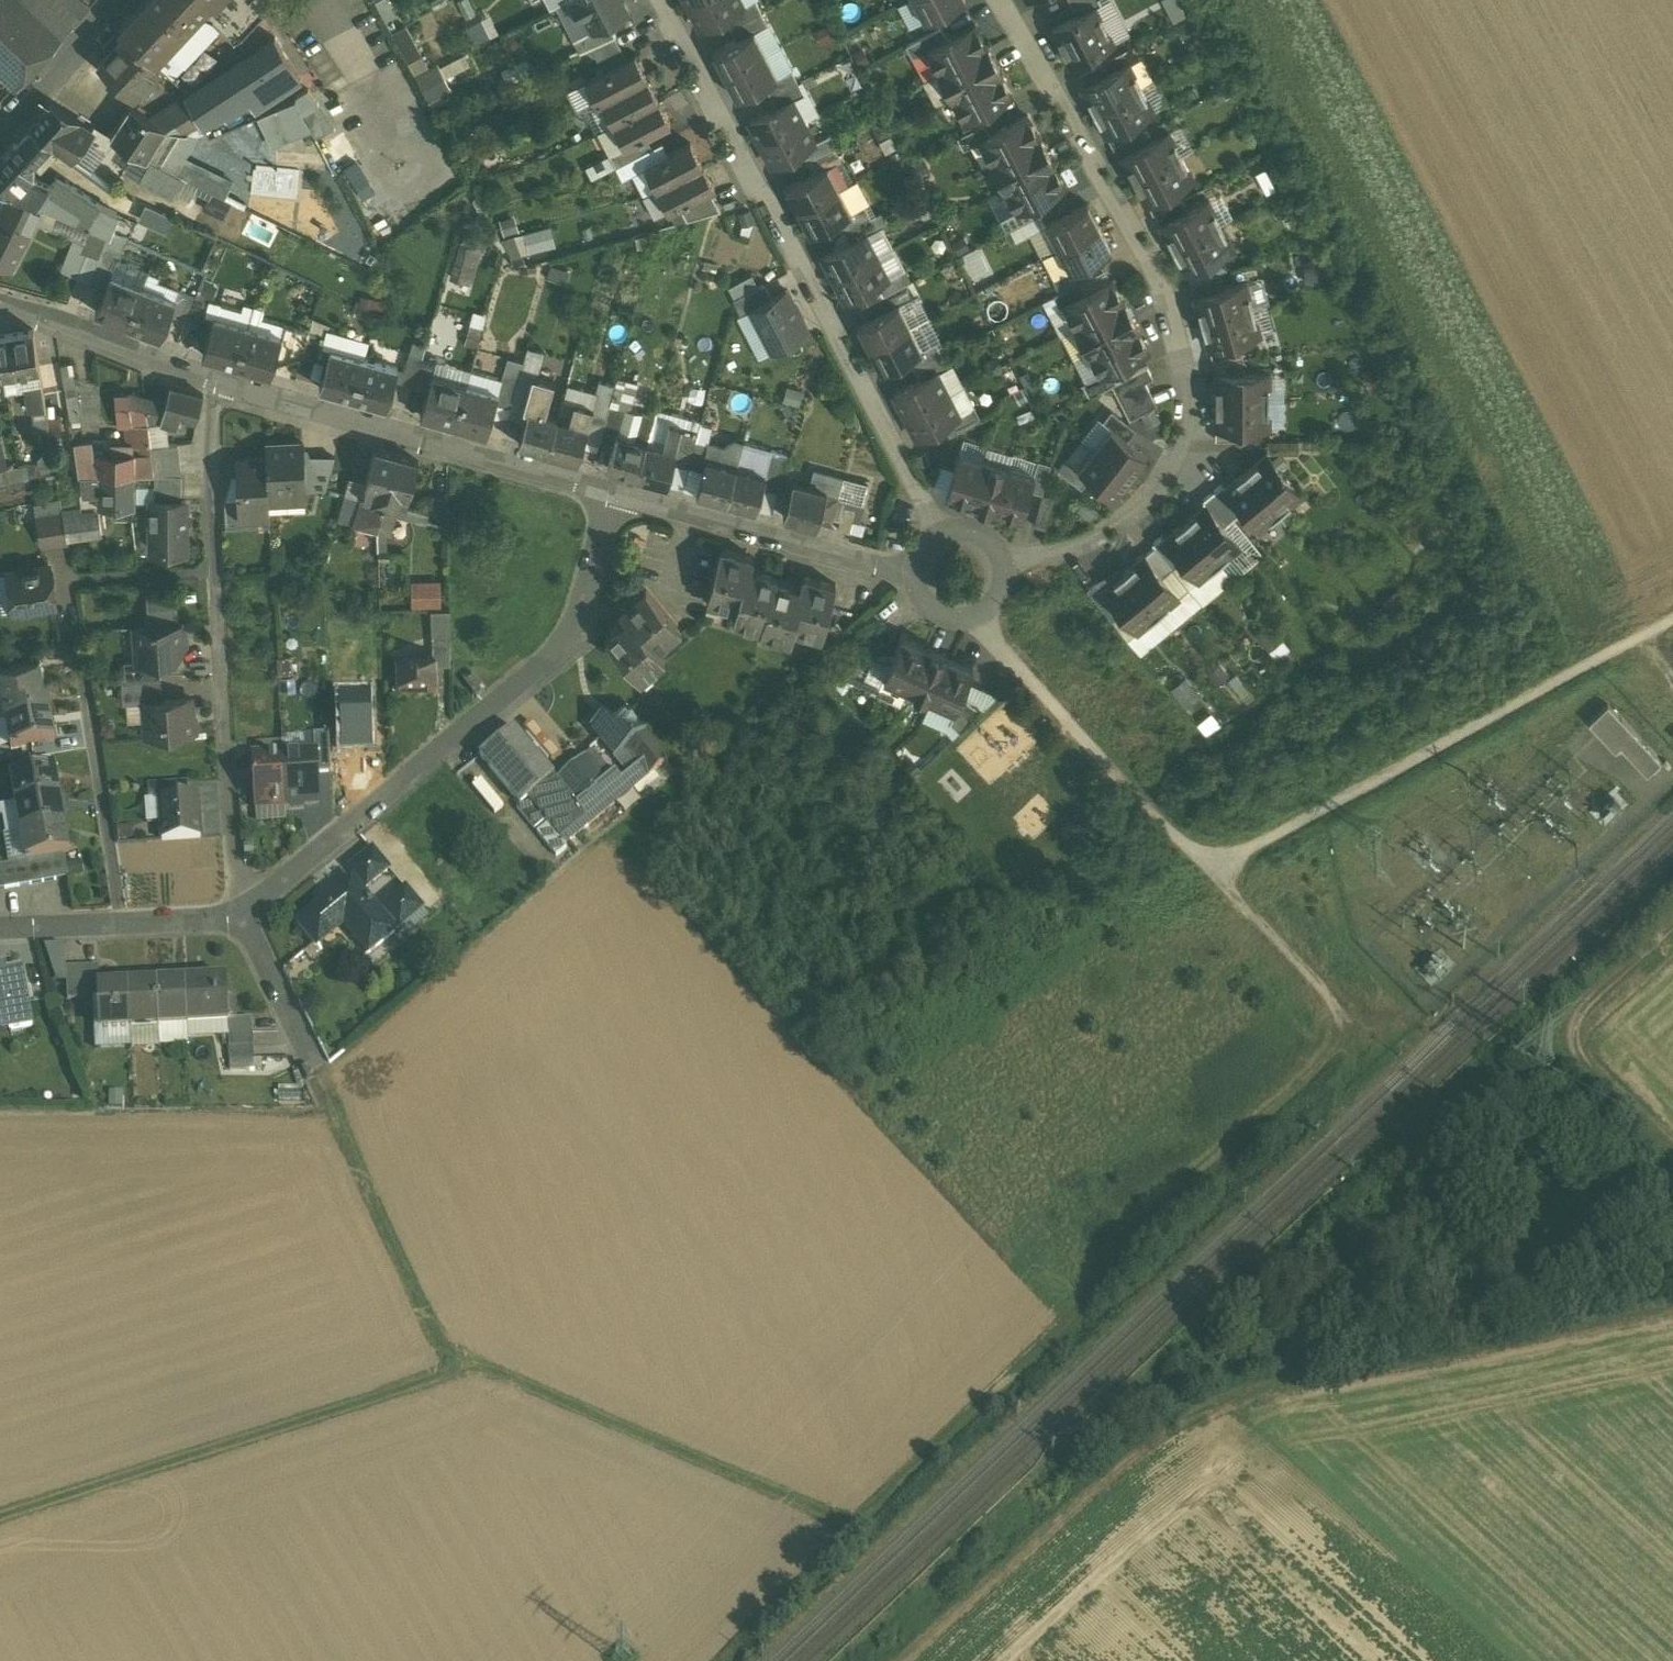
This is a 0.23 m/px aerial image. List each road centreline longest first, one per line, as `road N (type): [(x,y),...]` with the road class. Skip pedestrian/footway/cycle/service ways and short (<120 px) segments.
road 1 (track): [(448,1403),(840,1560),(1359,1071),(1366,1030)]
road 2 (track): [(907,1660),(1173,1433),(1229,1404),(1672,1307)]
road 3 (track): [(0,1540),(448,1403),(329,1090)]
road 4 (residential): [(1004,562),(1088,539),(1144,503),(1175,454),(1188,397),(1180,344),(1150,259),(1006,0)]
road 5 (residential): [(661,0),(937,534)]
road 6 (residential): [(239,923),(575,635),(617,495)]
road 7 (residential): [(215,379),(214,570),(239,923)]
road 8 (track): [(1209,866),(1672,615)]
road 9 (residential): [(215,379),(617,495)]
road 10 (residential): [(617,495),(916,570)]
road 11 (track): [(1672,1148),(1592,1076),(1576,1051),(1577,1026),(1594,999),(1672,928)]
road 12 (residential): [(0,934),(239,923)]
road 13 (residential): [(0,299),(215,379)]
road 14 (residential): [(239,923),(329,1090)]
road 15 (secondary): [(0,129),(118,0)]
road 16 (residential): [(916,570),(925,599),(965,617),(996,600),(1004,562)]

